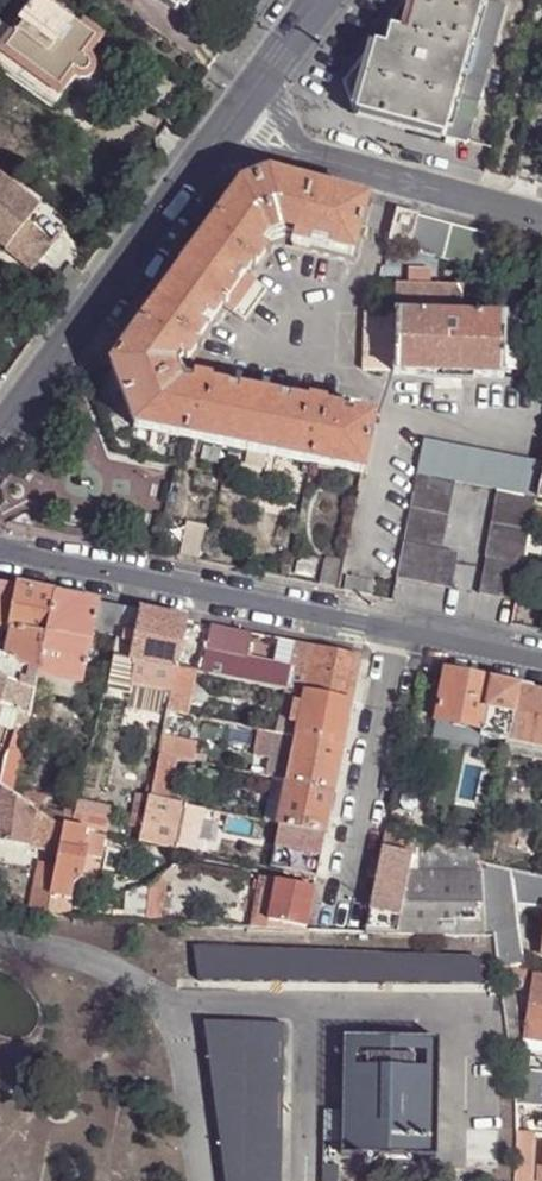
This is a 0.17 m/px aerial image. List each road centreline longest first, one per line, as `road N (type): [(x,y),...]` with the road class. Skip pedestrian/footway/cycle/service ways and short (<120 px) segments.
road 1 (residential): [(0,552),(398,633)]
road 2 (residential): [(208,155),(0,434)]
road 3 (residential): [(398,633),(336,928)]
road 4 (residential): [(541,218),(302,152)]
road 5 (residential): [(398,633),(541,662)]

